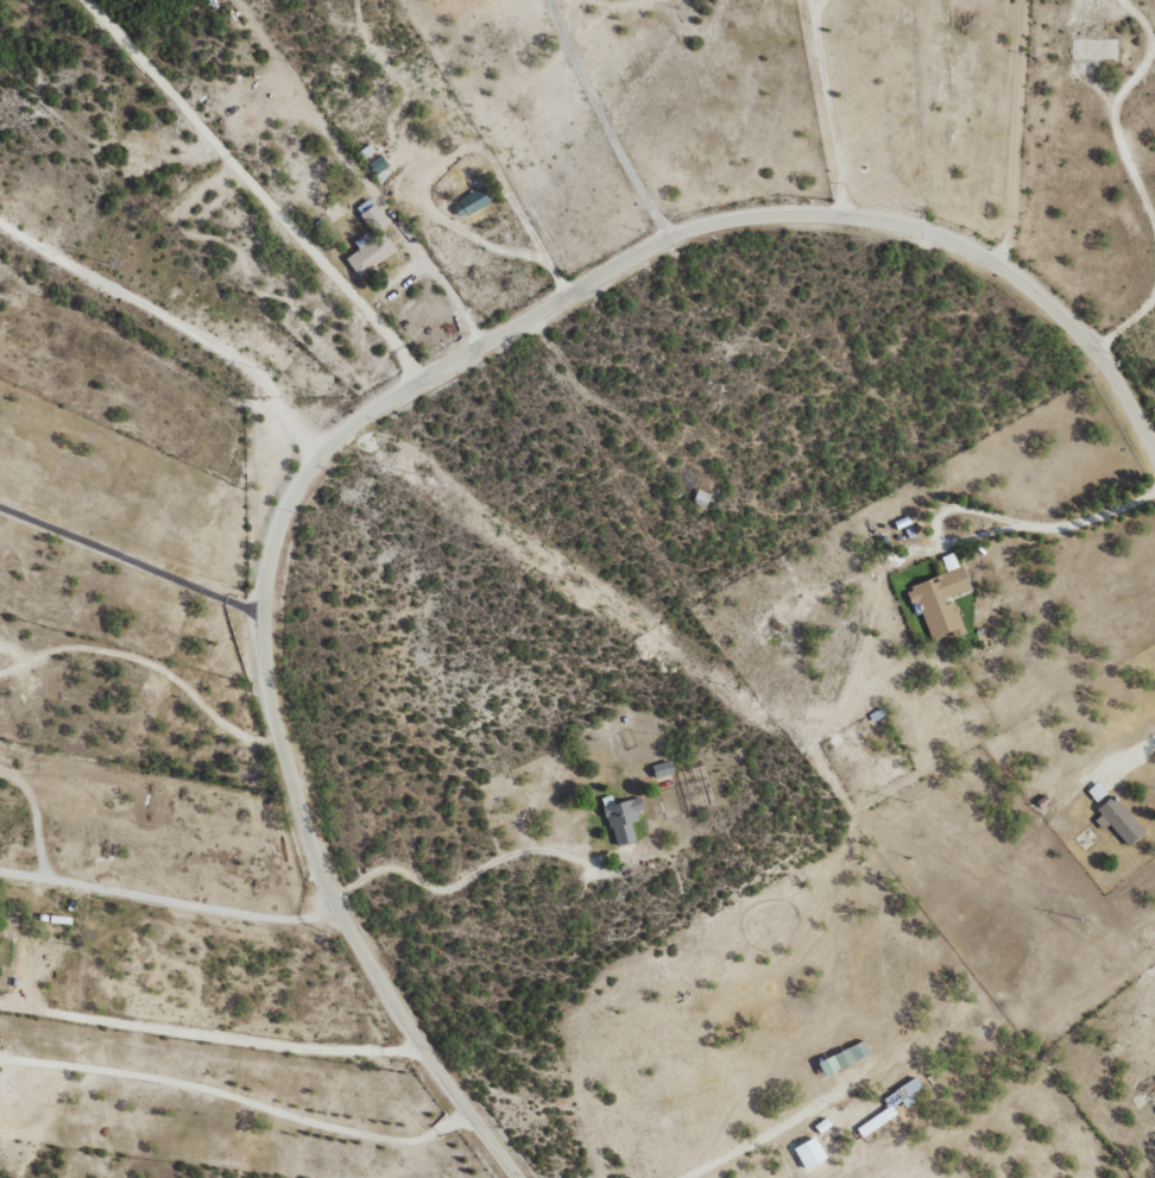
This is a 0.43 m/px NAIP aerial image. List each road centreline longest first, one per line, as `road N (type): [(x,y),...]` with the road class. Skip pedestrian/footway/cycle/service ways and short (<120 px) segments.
road 1 (residential): [(1154,492),(1018,297),(834,250),(492,393),(385,499),(321,625),(339,875),(368,952),(528,1177)]

